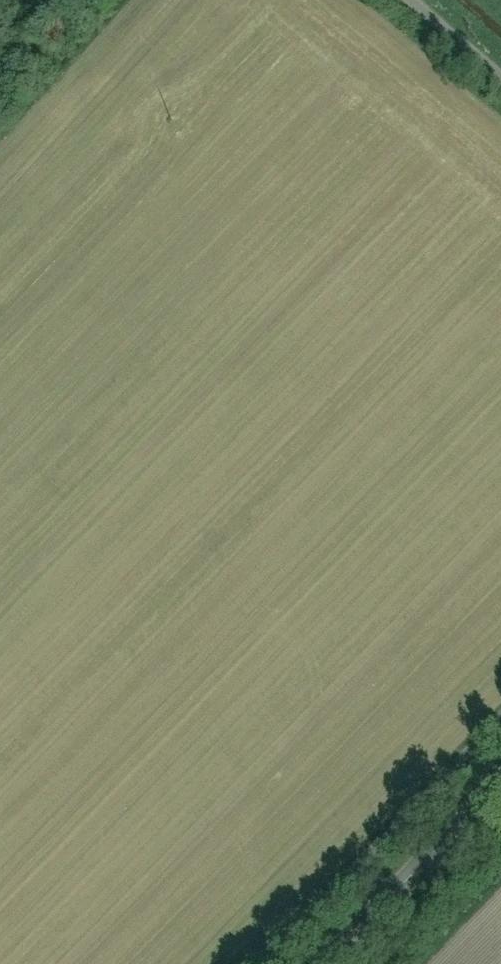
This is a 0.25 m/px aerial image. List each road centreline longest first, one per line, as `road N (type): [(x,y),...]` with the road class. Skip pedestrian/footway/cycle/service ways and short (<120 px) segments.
road 1 (tertiary): [(500,790),(331,963)]
road 2 (residential): [(500,81),(406,0)]

